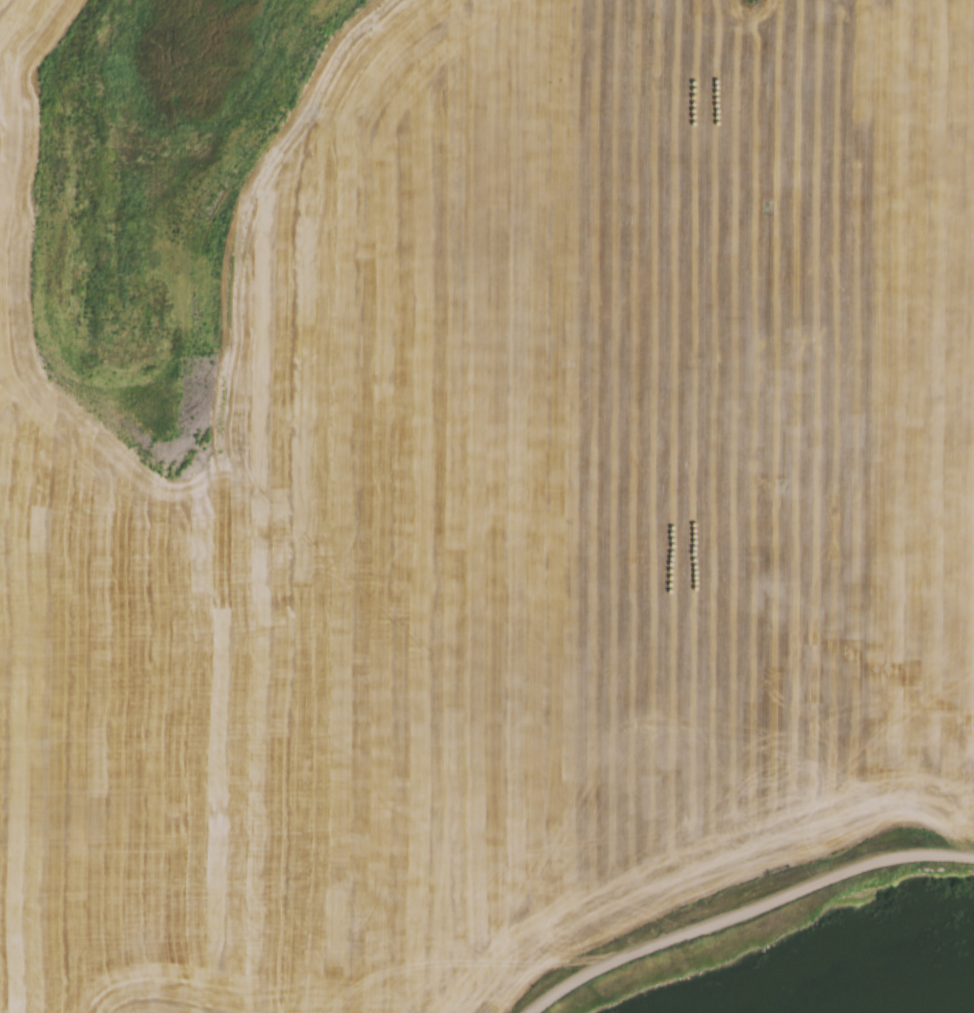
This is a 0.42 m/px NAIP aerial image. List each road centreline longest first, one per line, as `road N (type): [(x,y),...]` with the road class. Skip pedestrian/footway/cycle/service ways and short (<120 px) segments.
road 1 (track): [(973,868),(908,861),(640,954),(538,1012)]

